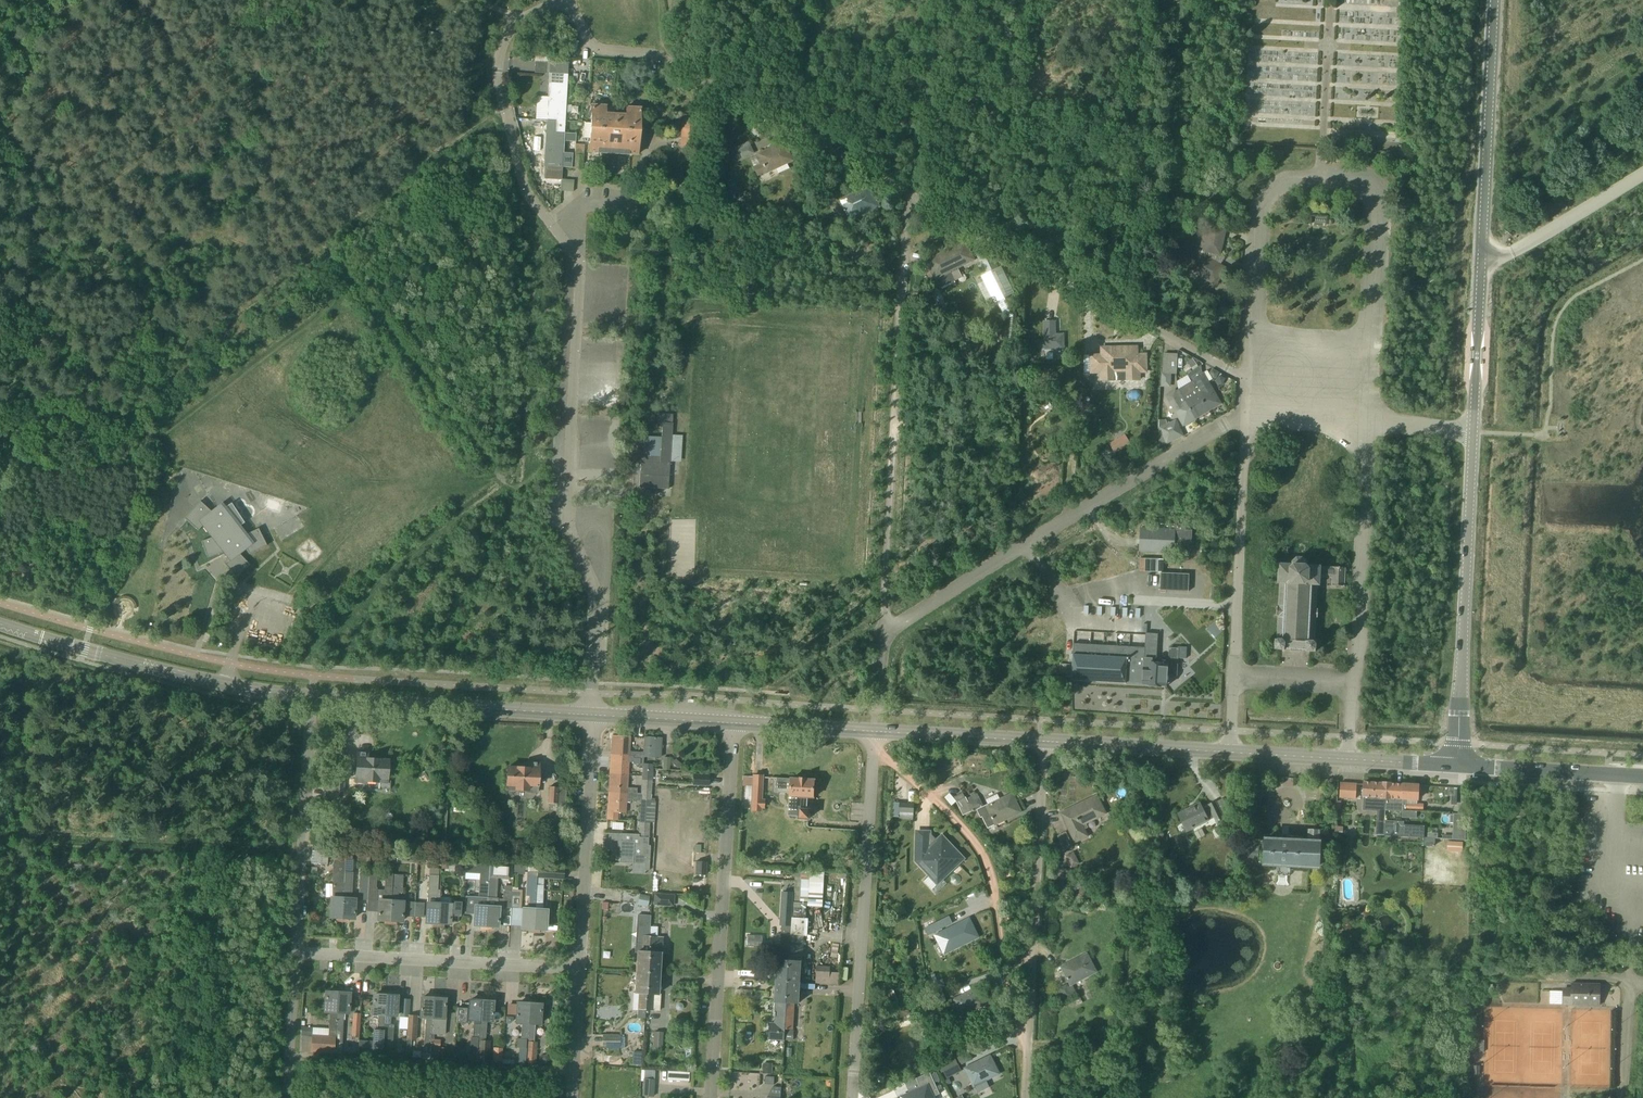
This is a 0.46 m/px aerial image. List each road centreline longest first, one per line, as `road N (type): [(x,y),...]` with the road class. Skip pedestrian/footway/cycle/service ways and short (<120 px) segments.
road 1 (unclassified): [(590,717),(593,596),(568,519),(580,262),(529,197),(497,70),(515,24),(555,0)]
road 2 (residential): [(1249,381),(1258,203),(1295,177),(1344,179),(1376,208),(1371,425)]
road 3 (residential): [(1248,412),(884,632),(875,729)]
road 4 (tertiary): [(1476,433),(1494,0)]
road 5 (unclassified): [(907,193),(655,53),(594,46),(565,0)]
road 6 (residential): [(1249,381),(907,193)]
road 7 (residential): [(710,1097),(729,724)]
road 8 (residential): [(874,753),(940,803),(987,859),(1015,1043),(1027,1055)]
road 9 (residential): [(857,1097),(874,753)]
road 10 (residential): [(1230,752),(1248,412)]
road 11 (residential): [(1371,425),(1347,759)]
road 12 (tertiary): [(1455,766),(1476,433)]
road 13 (residential): [(1027,1055),(1047,742)]
road 14 (track): [(319,246),(134,0)]
road 15 (residential): [(580,969),(296,952)]
road 16 (tertiary): [(310,700),(590,717)]
road 17 (residential): [(296,952),(310,700)]
road 18 (residential): [(580,969),(590,717)]
road 19 (tertiary): [(84,650),(310,700)]
road 20 (residential): [(1607,774),(1602,882),(1631,915),(1628,981)]
road 21 (track): [(1482,260),(1510,253),(1642,172)]
road 22 (tertiary): [(1047,742),(1230,752)]
road 23 (tertiary): [(875,729),(1047,742)]
road 24 (tertiary): [(1455,766),(1607,774)]
road 25 (tertiary): [(729,724),(875,729)]
road 26 (unclassified): [(286,1097),(296,952)]
road 27 (tertiary): [(590,717),(729,724)]
road 28 (residential): [(570,1097),(580,969)]
road 29 (residential): [(1371,425),(1248,412)]

